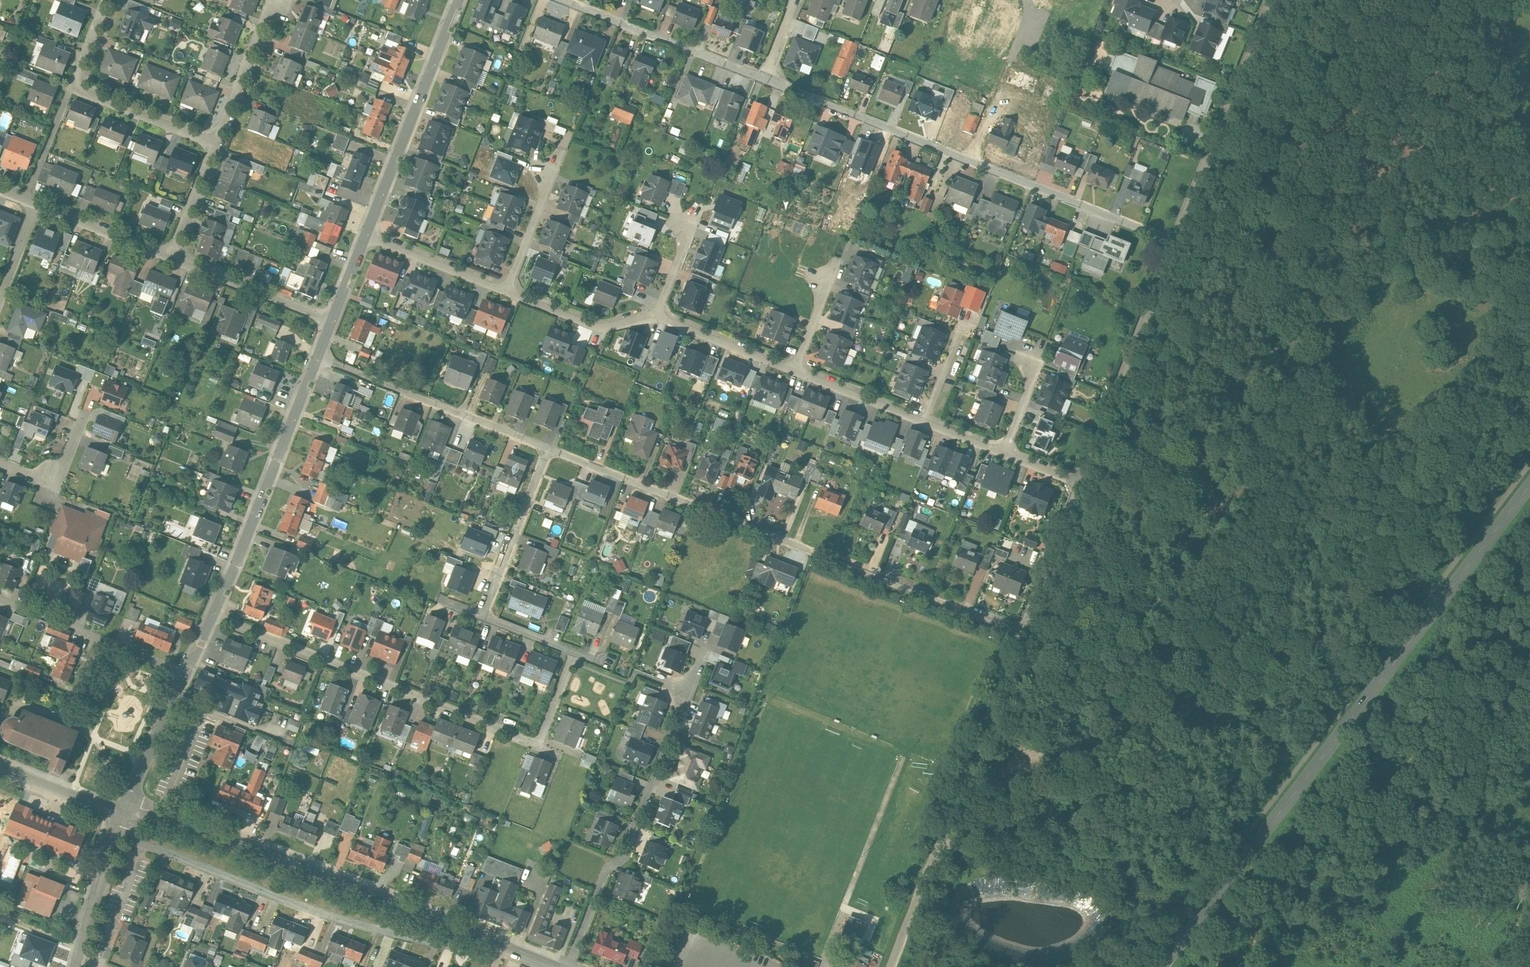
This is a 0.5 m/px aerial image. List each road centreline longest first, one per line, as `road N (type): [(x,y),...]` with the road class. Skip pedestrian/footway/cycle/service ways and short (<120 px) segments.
road 1 (secondary): [(1160,966),(1529,481)]
road 2 (residential): [(551,450),(1023,628)]
road 3 (residential): [(766,79),(1175,242)]
road 4 (residential): [(118,827),(377,931),(436,945),(457,927)]
road 5 (residential): [(1023,628),(889,966)]
road 6 (residential): [(213,616),(541,745)]
road 7 (residential): [(457,927),(128,805)]
road 8 (residential): [(708,654),(568,966)]
road 9 (residential): [(213,616),(317,357)]
road 10 (residential): [(1272,0),(1175,242)]
road 11 (residential): [(1175,242),(1080,481)]
road 12 (residential): [(317,357),(551,450)]
road 13 (residential): [(366,234),(459,0)]
road 14 (residential): [(214,141),(73,87),(107,0)]
road 15 (residential): [(567,0),(766,79)]
road 16 (residential): [(0,600),(186,672)]
road 17 (residential): [(551,450),(484,617)]
road 18 (residential): [(169,257),(331,321)]
road 19 (residential): [(1080,481),(1023,628)]
road 20 (residential): [(507,290),(590,324),(657,315)]
road 21 (residential): [(214,141),(271,0)]
road 22 (residential): [(366,234),(507,290)]
road 23 (residential): [(657,315),(796,368)]
road 24 (residential): [(128,805),(186,672)]
road 25 (residential): [(34,204),(169,257)]
road 26 (residential): [(507,290),(561,158)]
road 27 (residential): [(796,368),(926,420)]
road 28 (residential): [(76,957),(118,827)]
road 29 (residential): [(84,416),(57,485),(0,464)]
road 30 (residential): [(123,815),(0,765)]
road 31 (residential): [(169,257),(214,141)]

